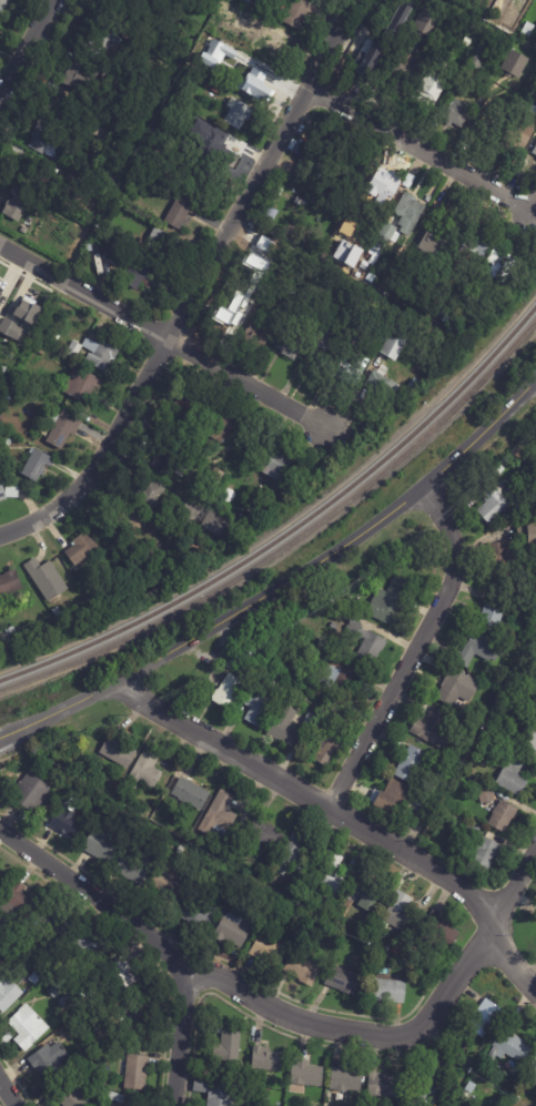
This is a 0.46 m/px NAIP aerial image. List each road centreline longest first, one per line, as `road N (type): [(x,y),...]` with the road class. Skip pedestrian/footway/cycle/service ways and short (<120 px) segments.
road 1 (residential): [(360,0),(99,465),(75,496),(0,536)]
road 2 (tertiary): [(535,380),(427,484),(348,542),(114,683),(0,734)]
road 3 (residential): [(535,998),(449,874),(114,683)]
road 4 (residential): [(535,842),(421,1035),(403,1041),(310,1026),(188,968)]
road 5 (residential): [(331,429),(0,248)]
road 6 (residential): [(427,484),(453,538),(452,578),(333,814)]
road 7 (residential): [(535,215),(310,93)]
road 8 (residential): [(0,832),(188,968)]
road 9 (residential): [(188,968),(173,1105)]

